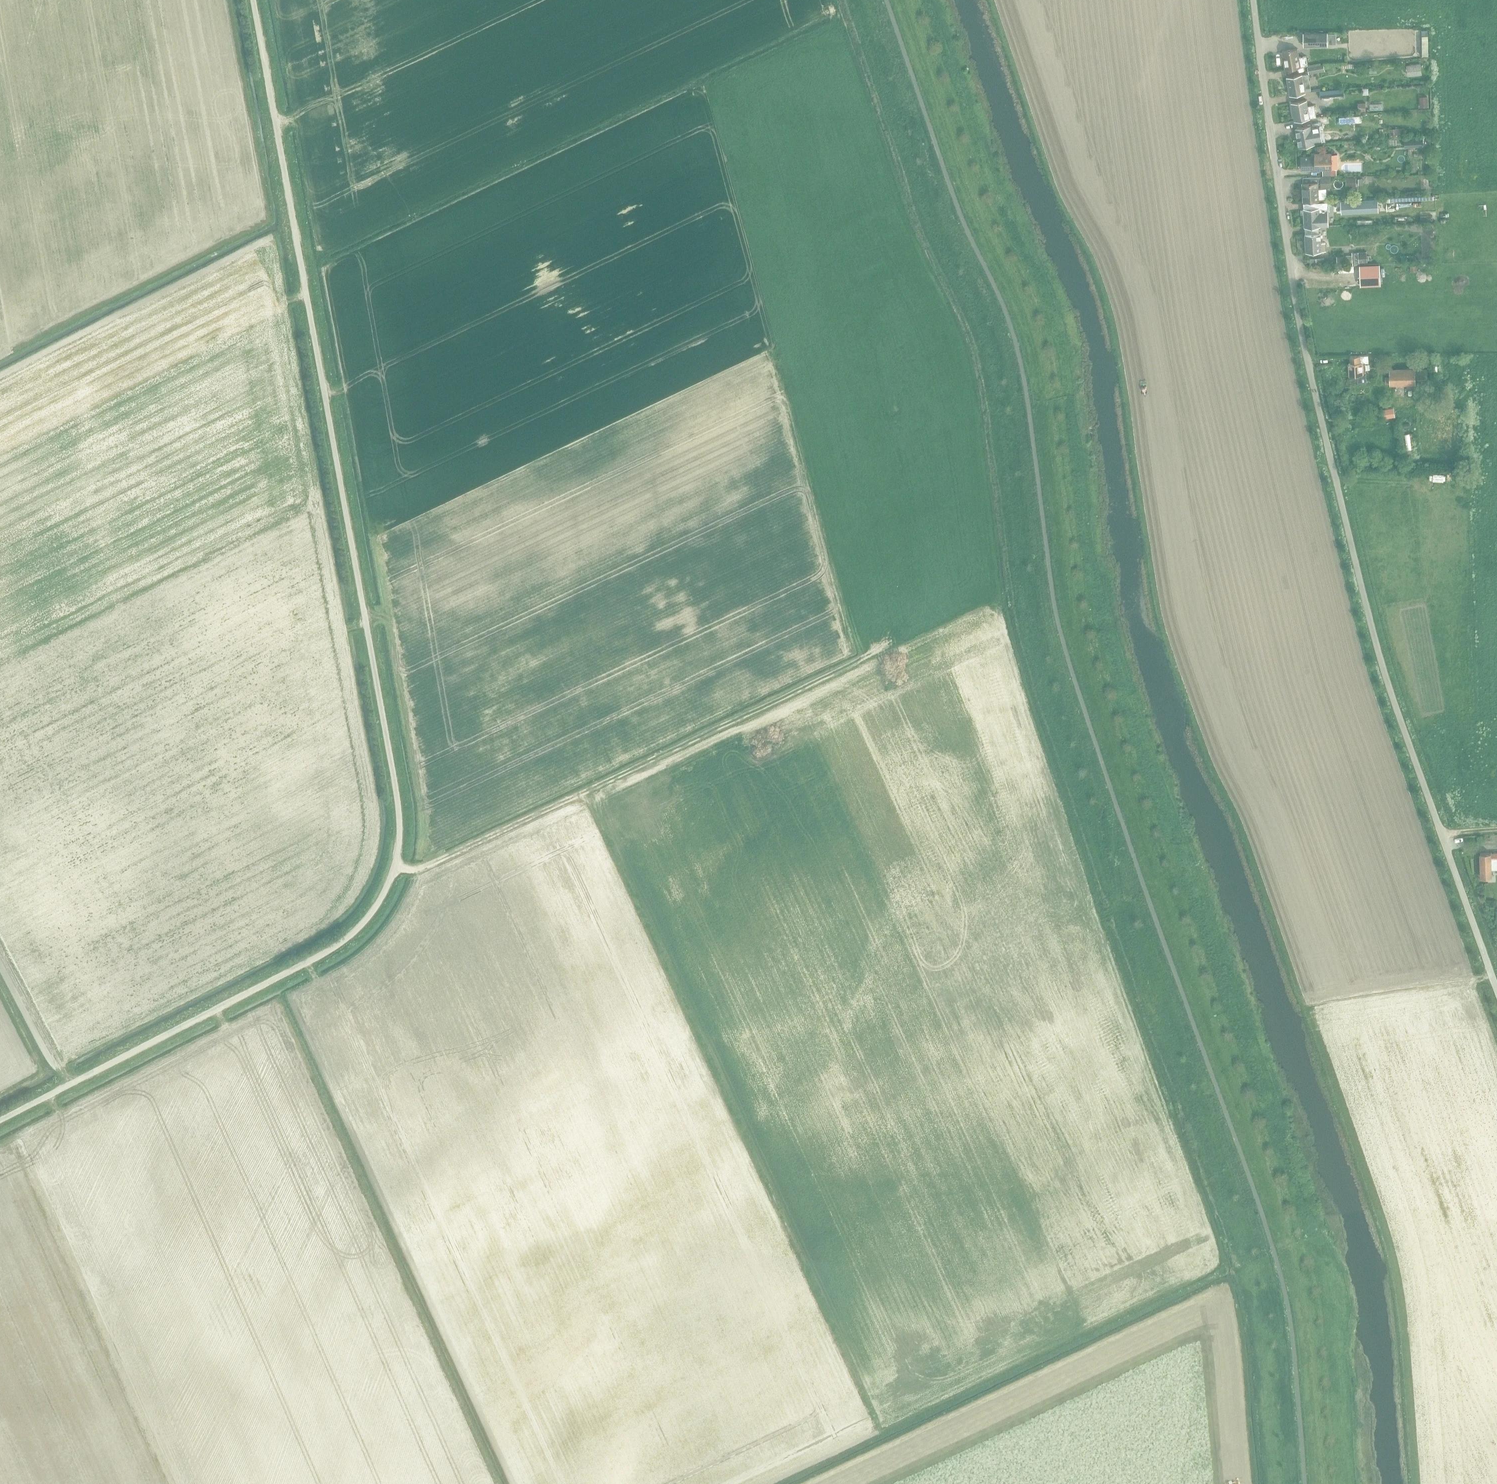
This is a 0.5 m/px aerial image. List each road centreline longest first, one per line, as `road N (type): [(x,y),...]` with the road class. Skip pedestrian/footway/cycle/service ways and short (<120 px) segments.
road 1 (unclassified): [(1306,1483),(1278,1256),(1068,655),(1017,343),(966,224),(890,0)]
road 2 (unclassified): [(0,1120),(333,952),(390,886),(404,842),(254,0)]
road 3 (unclassified): [(1496,988),(1365,601),(1304,344),(1254,0)]

